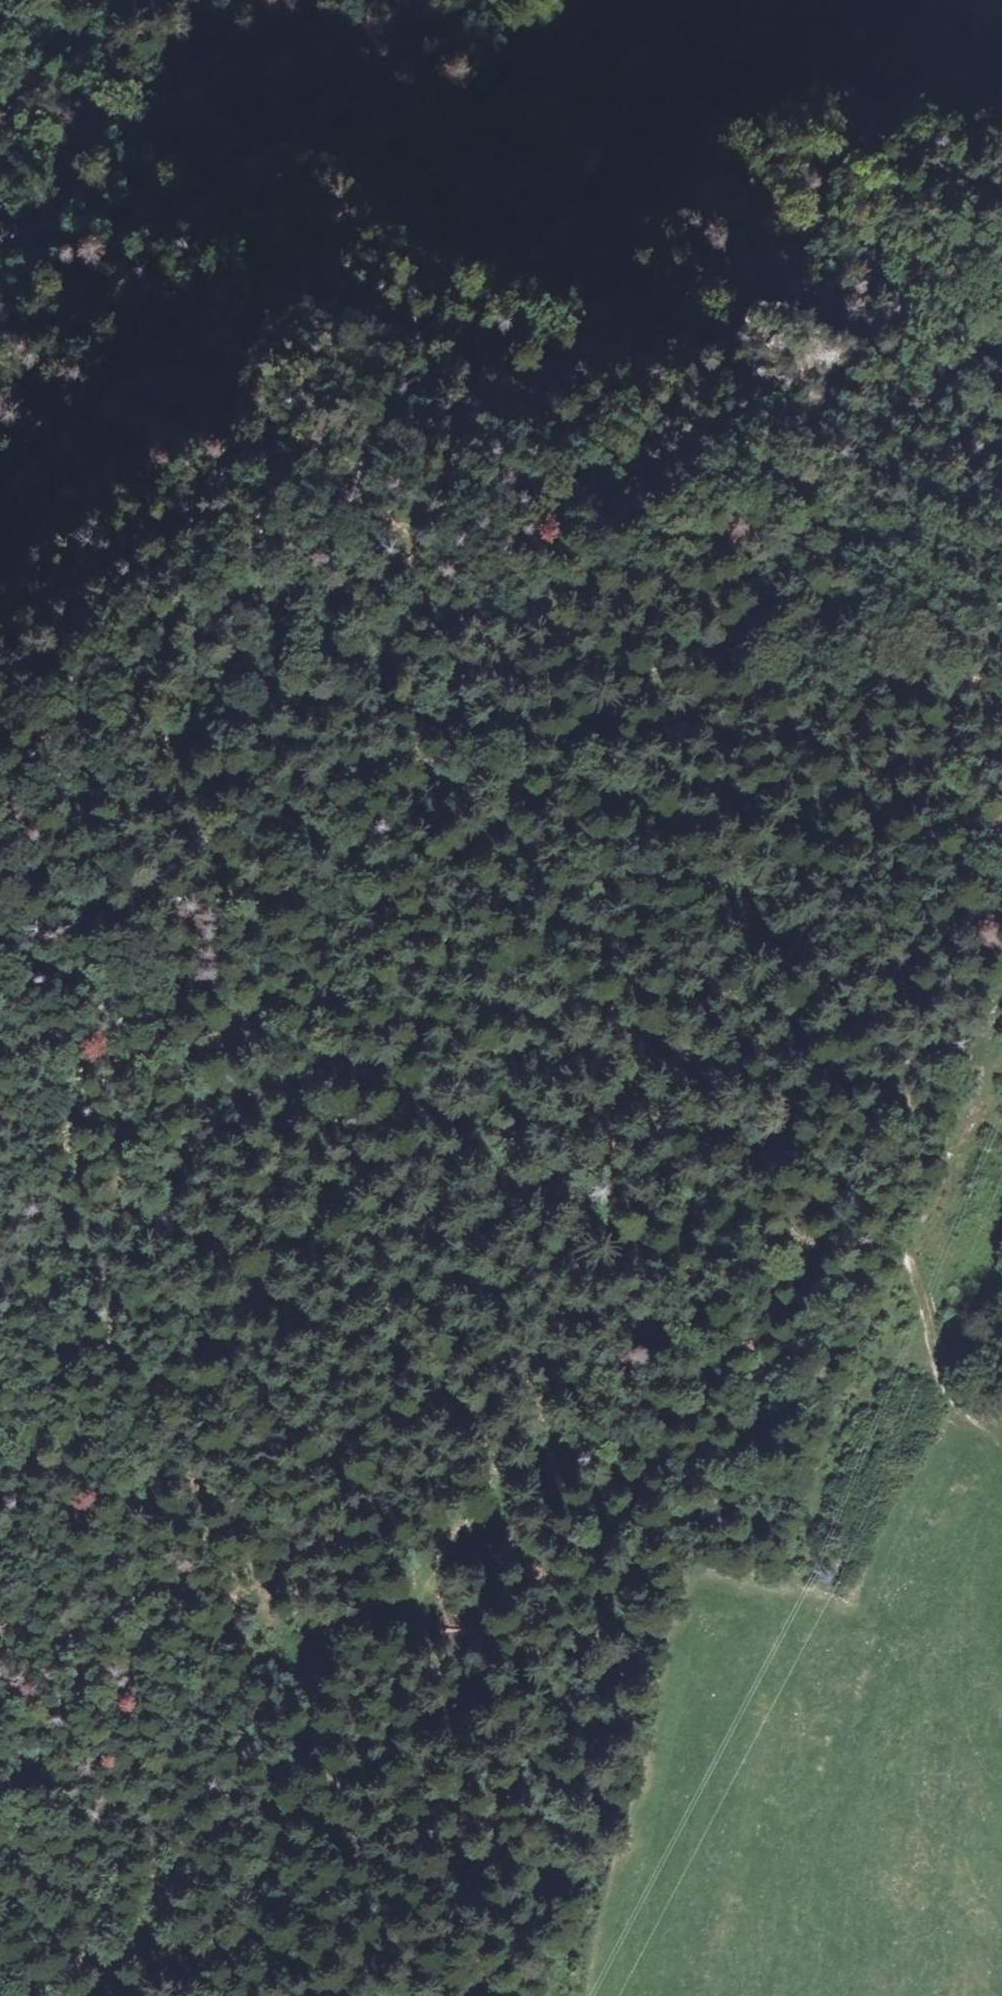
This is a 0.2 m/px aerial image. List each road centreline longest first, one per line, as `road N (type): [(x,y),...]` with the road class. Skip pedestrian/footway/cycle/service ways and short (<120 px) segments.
road 1 (track): [(893,1224),(945,1387),(1001,1444)]

